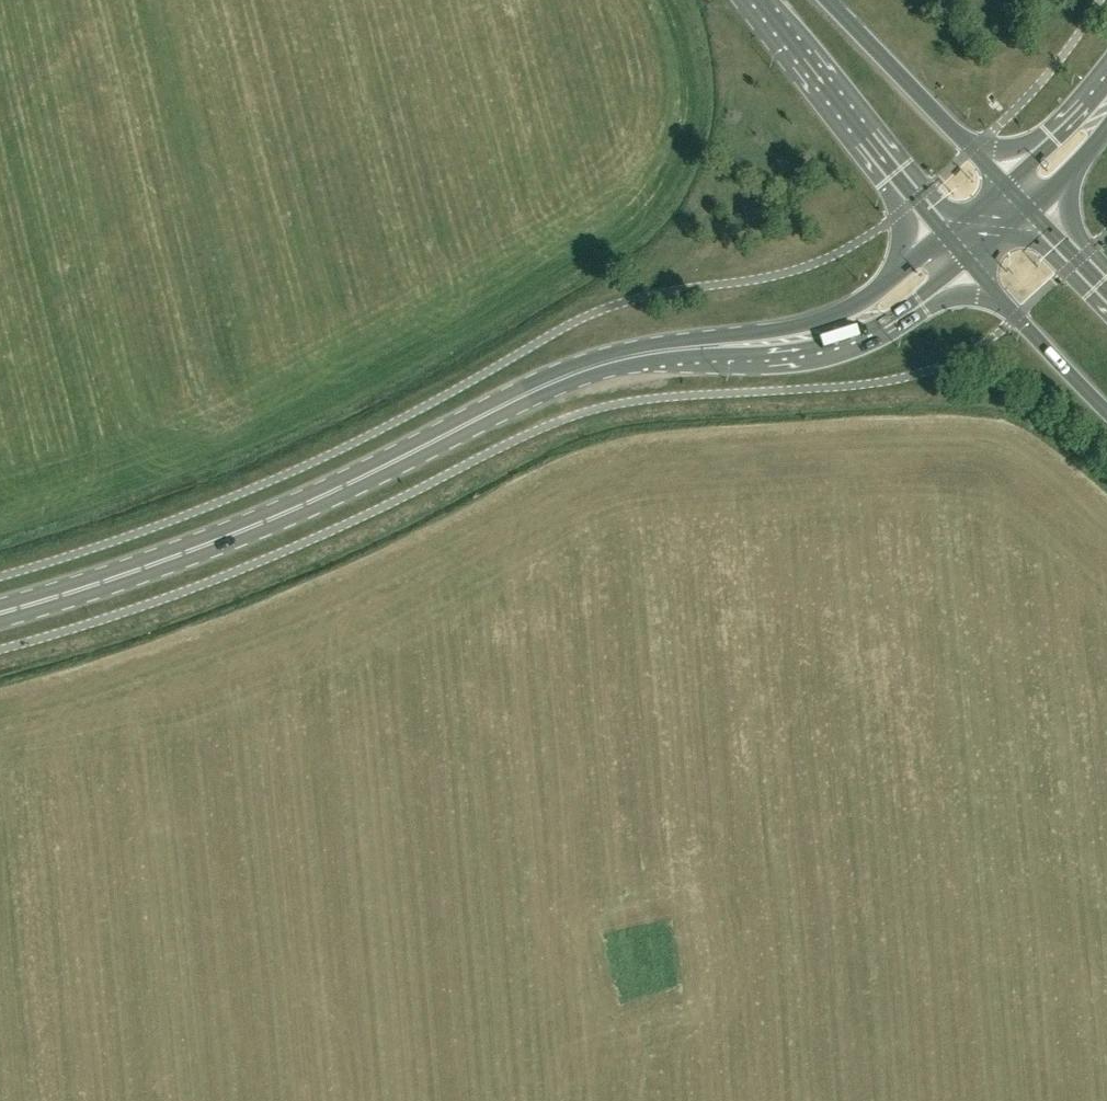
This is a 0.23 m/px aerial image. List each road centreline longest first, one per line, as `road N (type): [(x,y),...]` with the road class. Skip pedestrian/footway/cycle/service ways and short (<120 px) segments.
road 1 (primary): [(0,610),(258,522),(544,385),(647,352)]
road 2 (primary): [(647,352),(771,353),(821,345),(919,296),(966,258)]
road 3 (primary): [(946,233),(856,304),(805,324),(647,352)]
road 4 (primary): [(761,0),(946,233)]
road 5 (primary): [(1006,182),(830,0)]
road 6 (primary): [(966,258),(1106,412)]
road 7 (primary): [(1106,83),(1006,182)]

